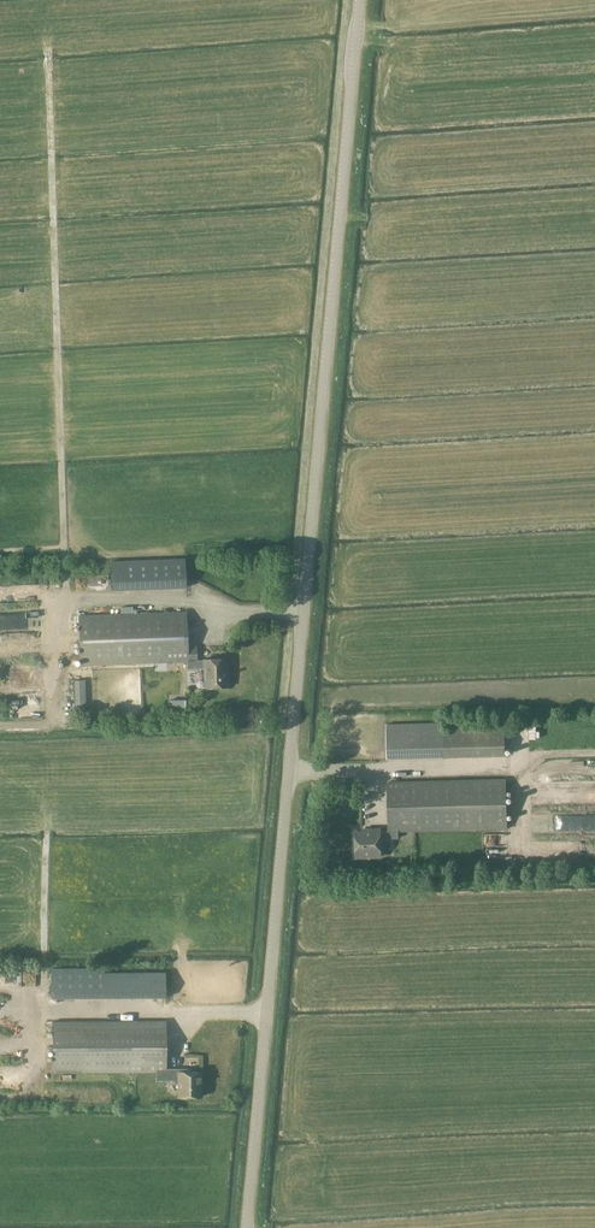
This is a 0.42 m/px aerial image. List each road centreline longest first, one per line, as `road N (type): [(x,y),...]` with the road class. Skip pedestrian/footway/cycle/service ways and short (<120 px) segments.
road 1 (unclassified): [(250,1227),(363,0)]
road 2 (track): [(68,601),(48,51)]
road 3 (track): [(0,1095),(32,1092),(35,1012),(270,1010)]

